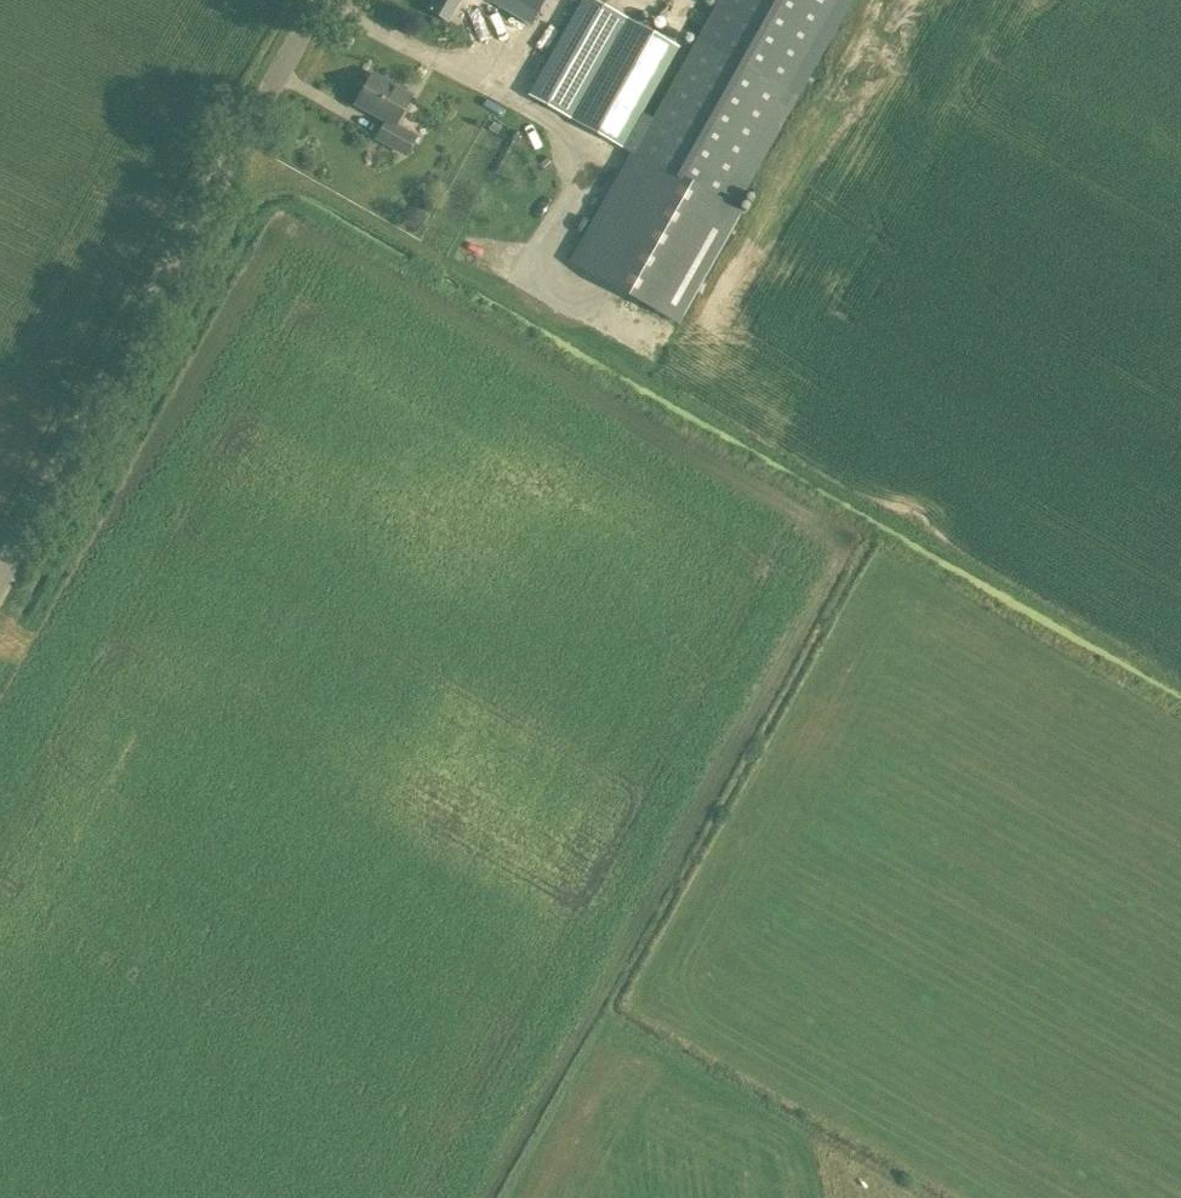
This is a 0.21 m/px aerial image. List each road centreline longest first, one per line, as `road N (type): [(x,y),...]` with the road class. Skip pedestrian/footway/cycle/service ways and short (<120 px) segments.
road 1 (unclassified): [(0,578),(315,0)]

